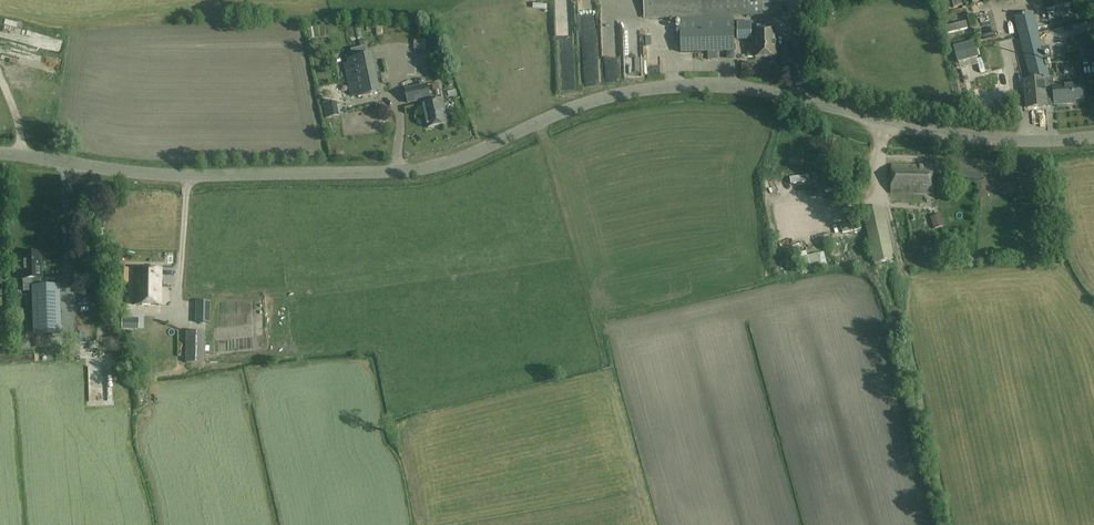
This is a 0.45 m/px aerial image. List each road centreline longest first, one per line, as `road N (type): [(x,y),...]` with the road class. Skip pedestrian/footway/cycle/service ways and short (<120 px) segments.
road 1 (unclassified): [(0,151),(203,174),(411,174),(616,97),(689,88),(761,90),(948,136),(1093,138)]
road 2 (track): [(649,524),(542,125)]

